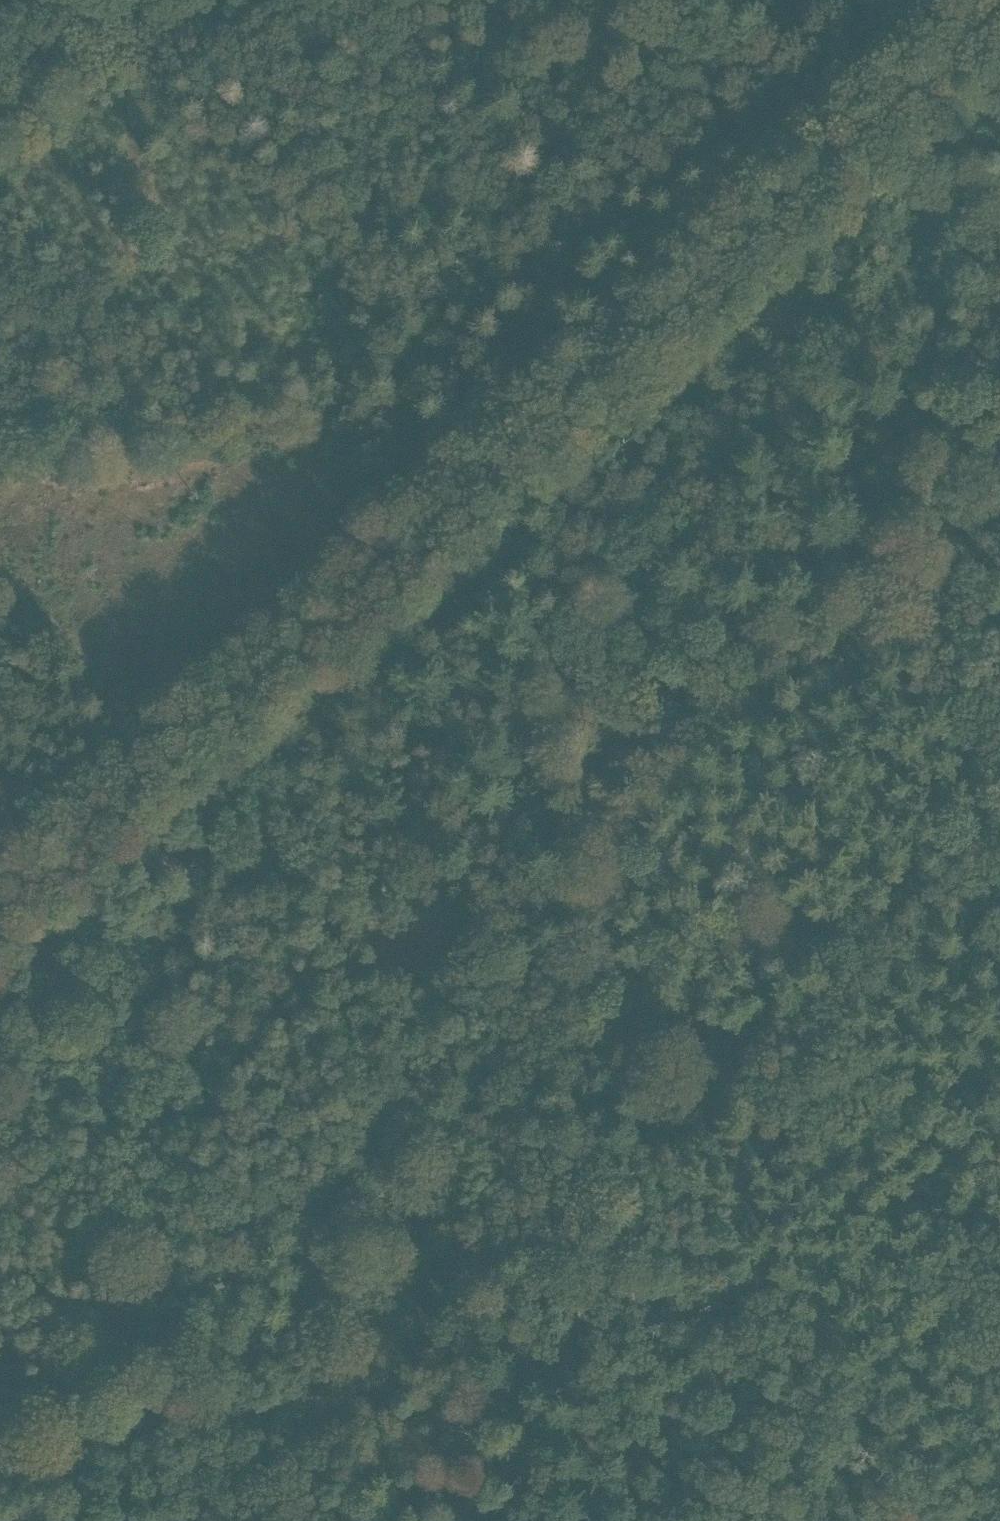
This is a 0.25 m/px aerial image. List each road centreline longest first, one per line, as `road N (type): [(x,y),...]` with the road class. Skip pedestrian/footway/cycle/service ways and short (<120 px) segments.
road 1 (track): [(0,915),(626,337),(999,12)]

